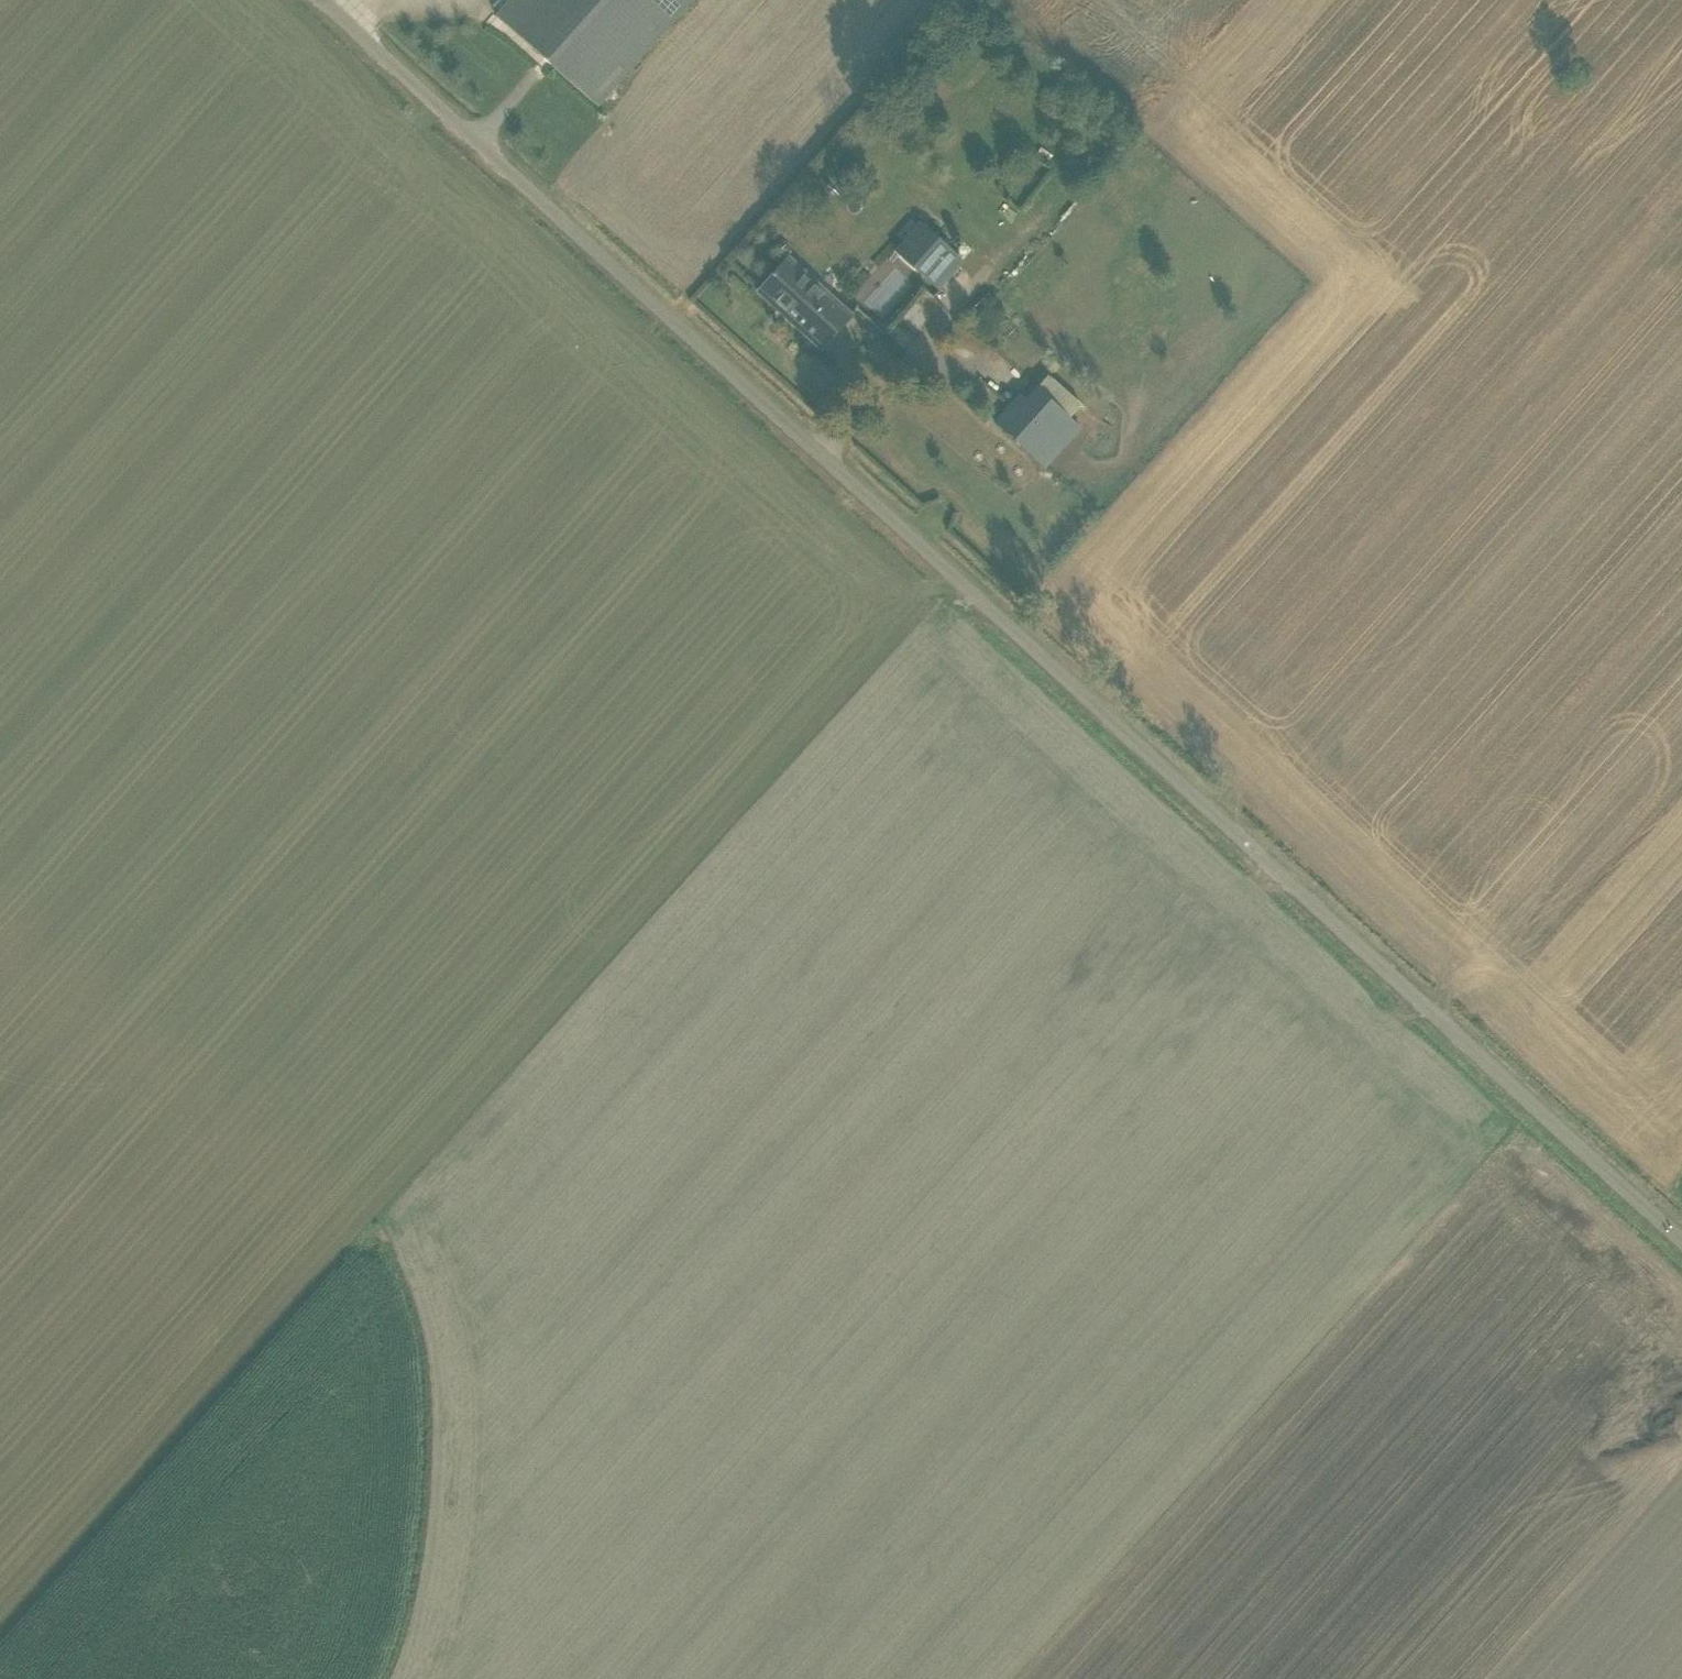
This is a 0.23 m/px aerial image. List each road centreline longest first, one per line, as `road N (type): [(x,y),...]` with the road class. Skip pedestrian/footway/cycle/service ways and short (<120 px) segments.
road 1 (unclassified): [(1681,1221),(322,0)]

